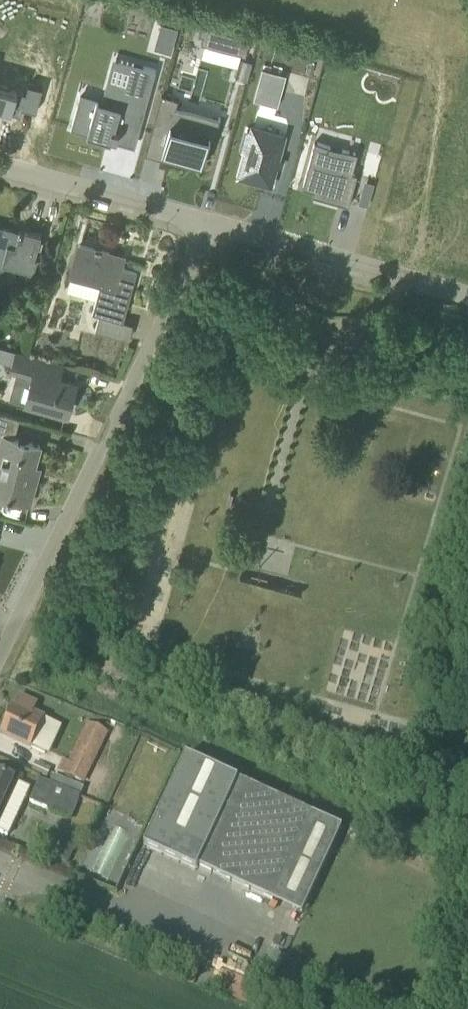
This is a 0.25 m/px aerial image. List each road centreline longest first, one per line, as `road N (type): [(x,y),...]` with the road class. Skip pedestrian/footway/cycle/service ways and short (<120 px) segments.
road 1 (unclassified): [(0,654),(208,225)]
road 2 (track): [(423,18),(443,61),(441,174),(423,281)]
road 3 (tertiary): [(467,295),(208,225)]
road 4 (tertiary): [(208,225),(0,168)]

